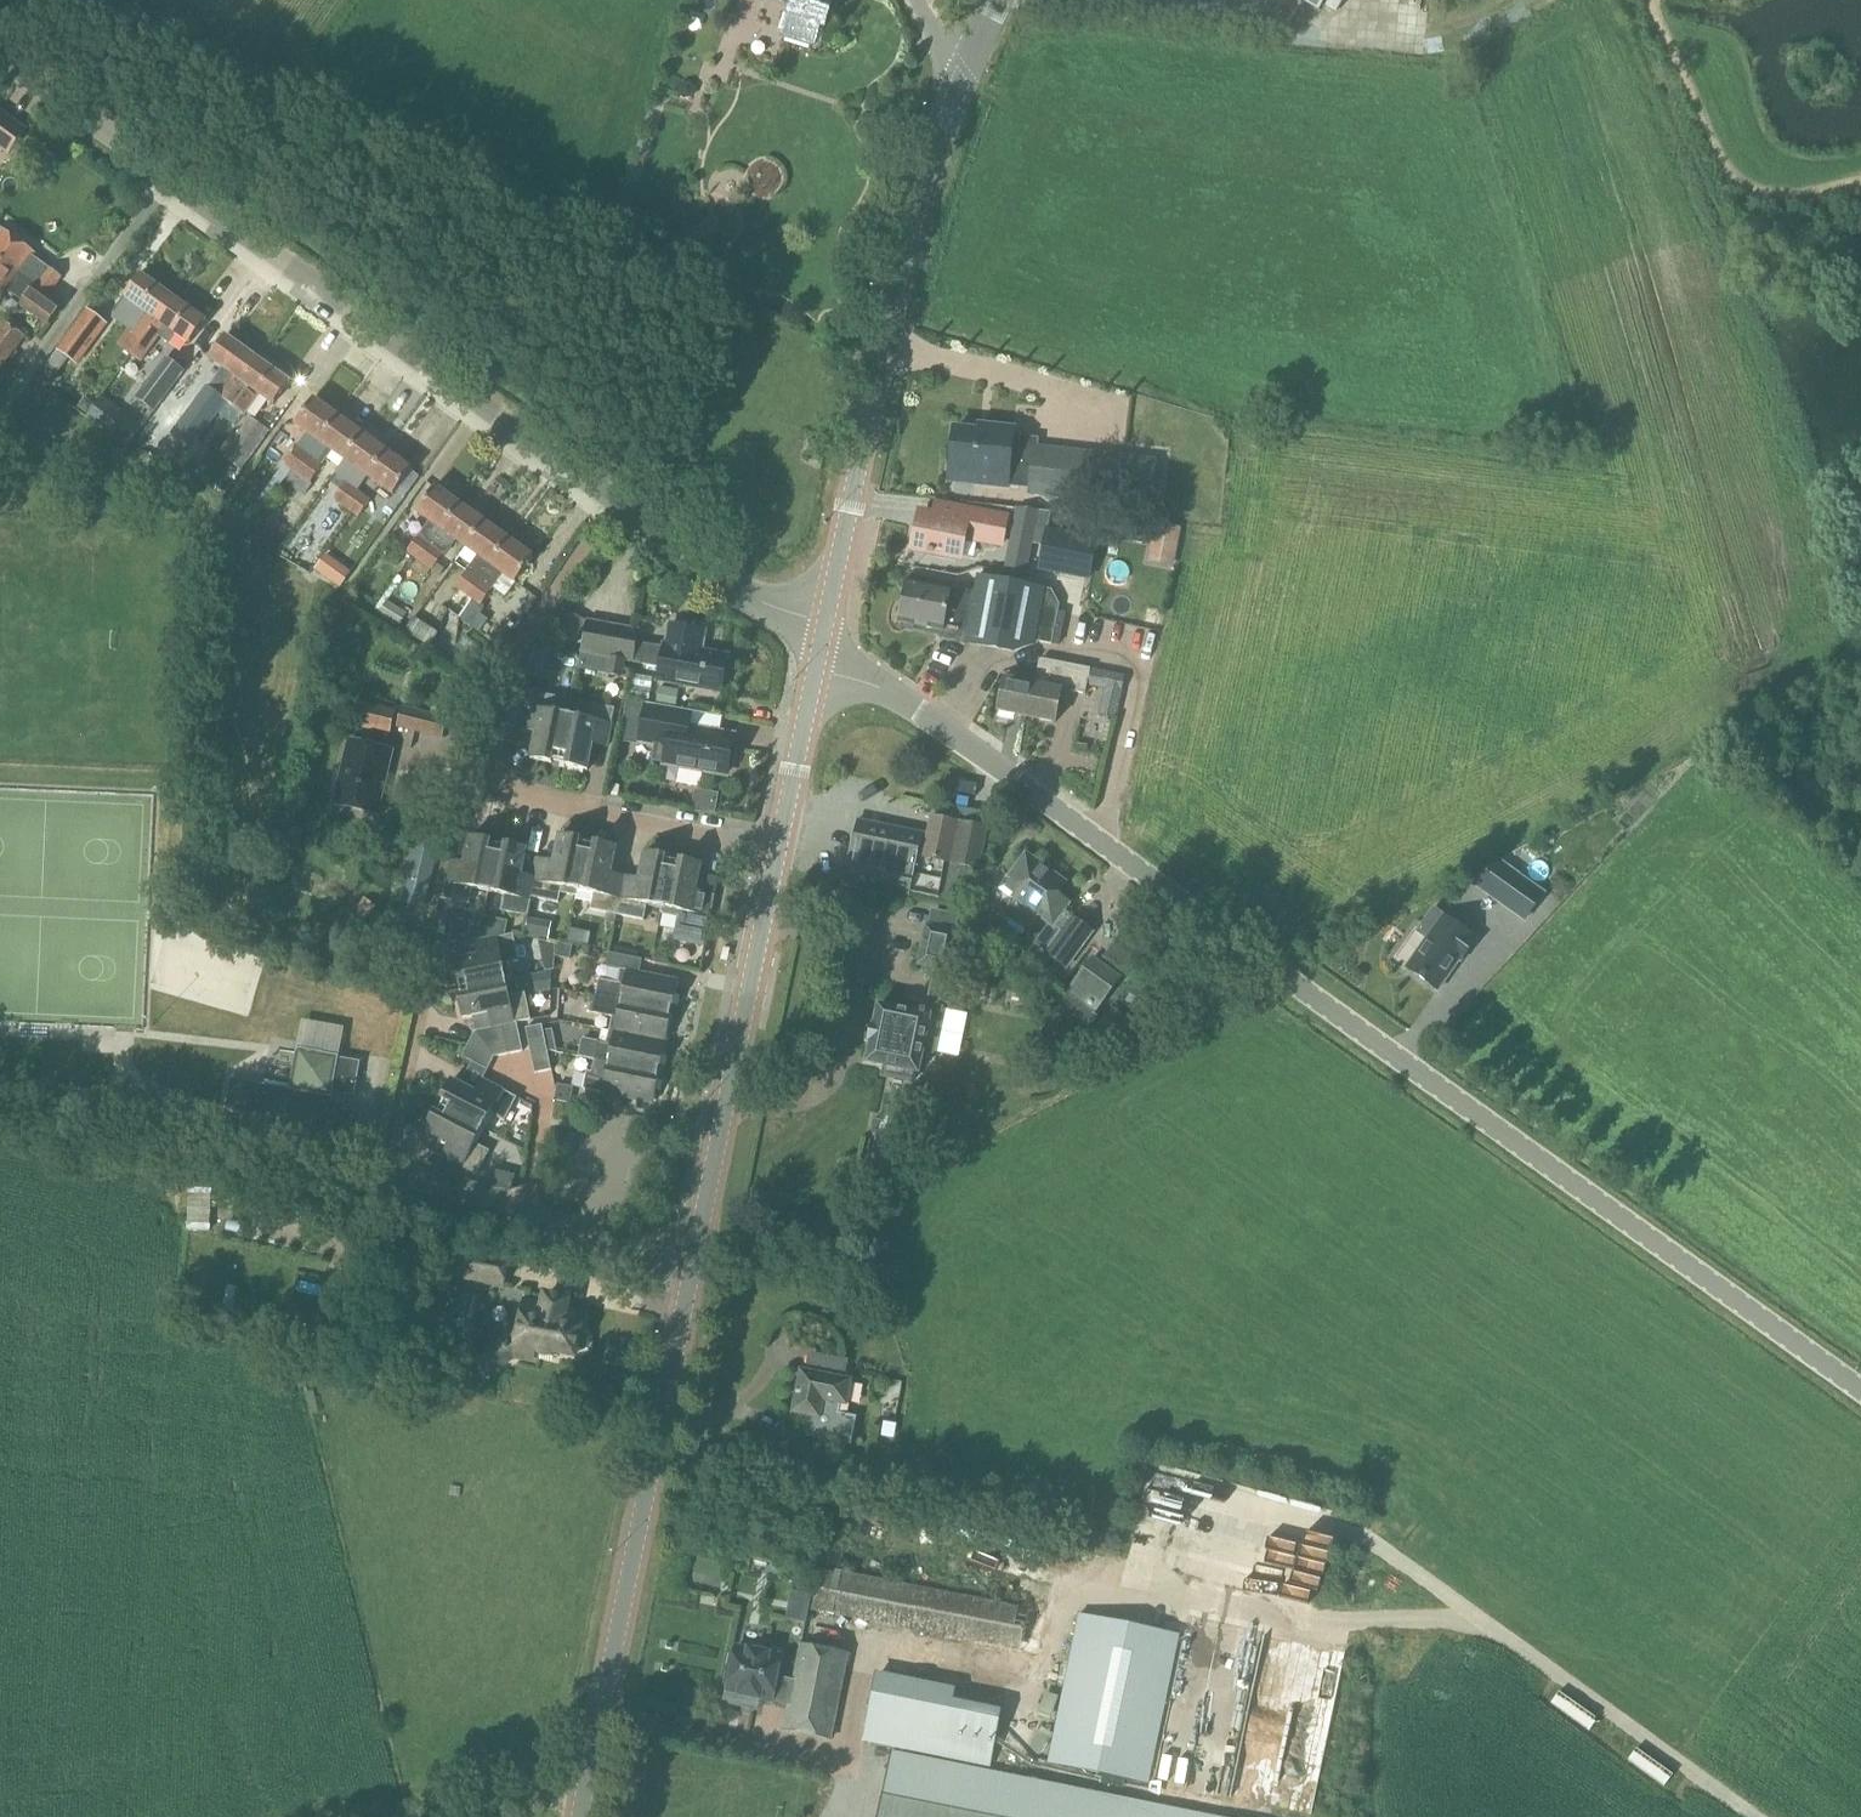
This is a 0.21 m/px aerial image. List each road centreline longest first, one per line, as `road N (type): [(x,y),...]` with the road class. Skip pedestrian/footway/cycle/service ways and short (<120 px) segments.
road 1 (tertiary): [(1860,1388),(820,642)]
road 2 (tertiary): [(614,501),(0,58)]
road 3 (residential): [(614,501),(509,654),(486,719),(489,774),(507,792),(778,848)]
road 4 (secondary): [(820,642),(895,291),(968,64)]
road 5 (residential): [(694,1264),(531,1206),(386,1174),(438,936)]
road 6 (secondary): [(581,1816),(694,1264)]
road 7 (secondary): [(694,1264),(778,848)]
road 8 (tertiary): [(820,642),(614,501)]
road 9 (secondary): [(778,848),(820,642)]
road 10 (track): [(453,1816),(591,1767)]

